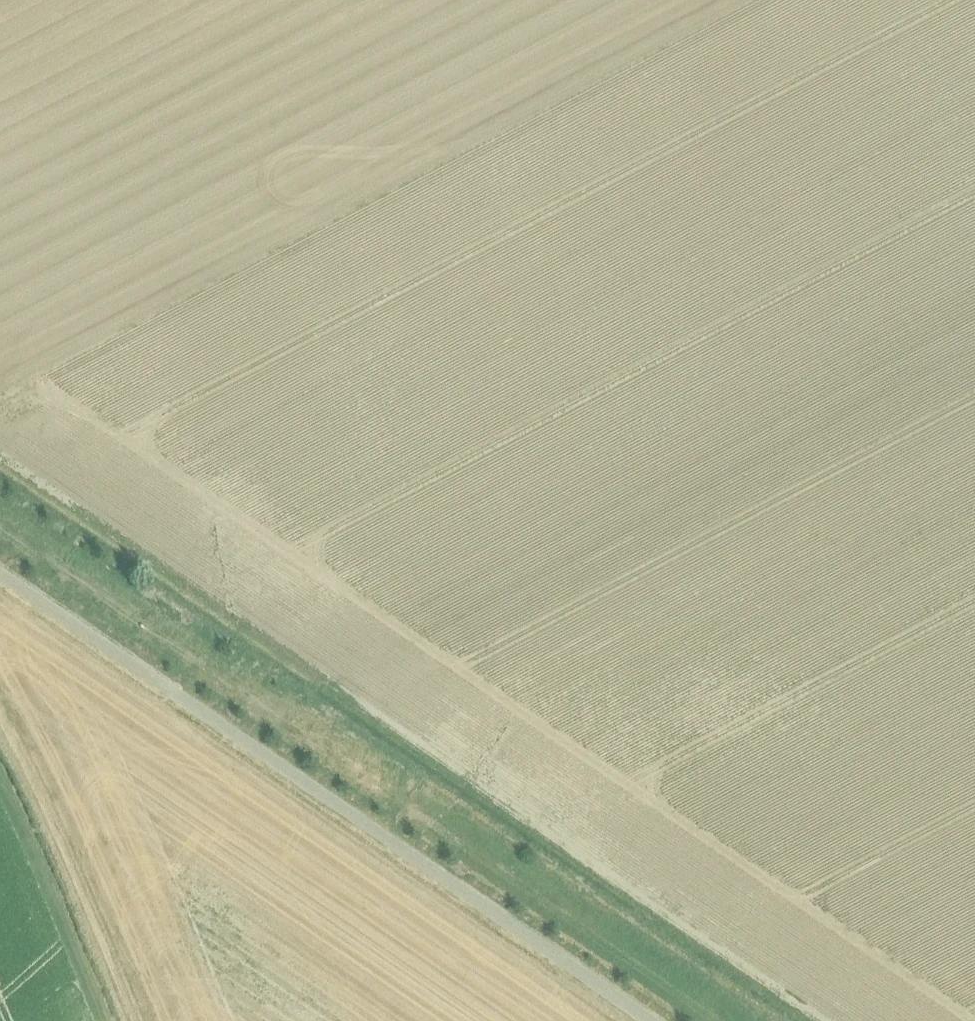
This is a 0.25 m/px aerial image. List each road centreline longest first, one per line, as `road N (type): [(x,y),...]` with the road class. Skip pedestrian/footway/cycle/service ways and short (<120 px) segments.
road 1 (unclassified): [(661,1020),(0,572)]

